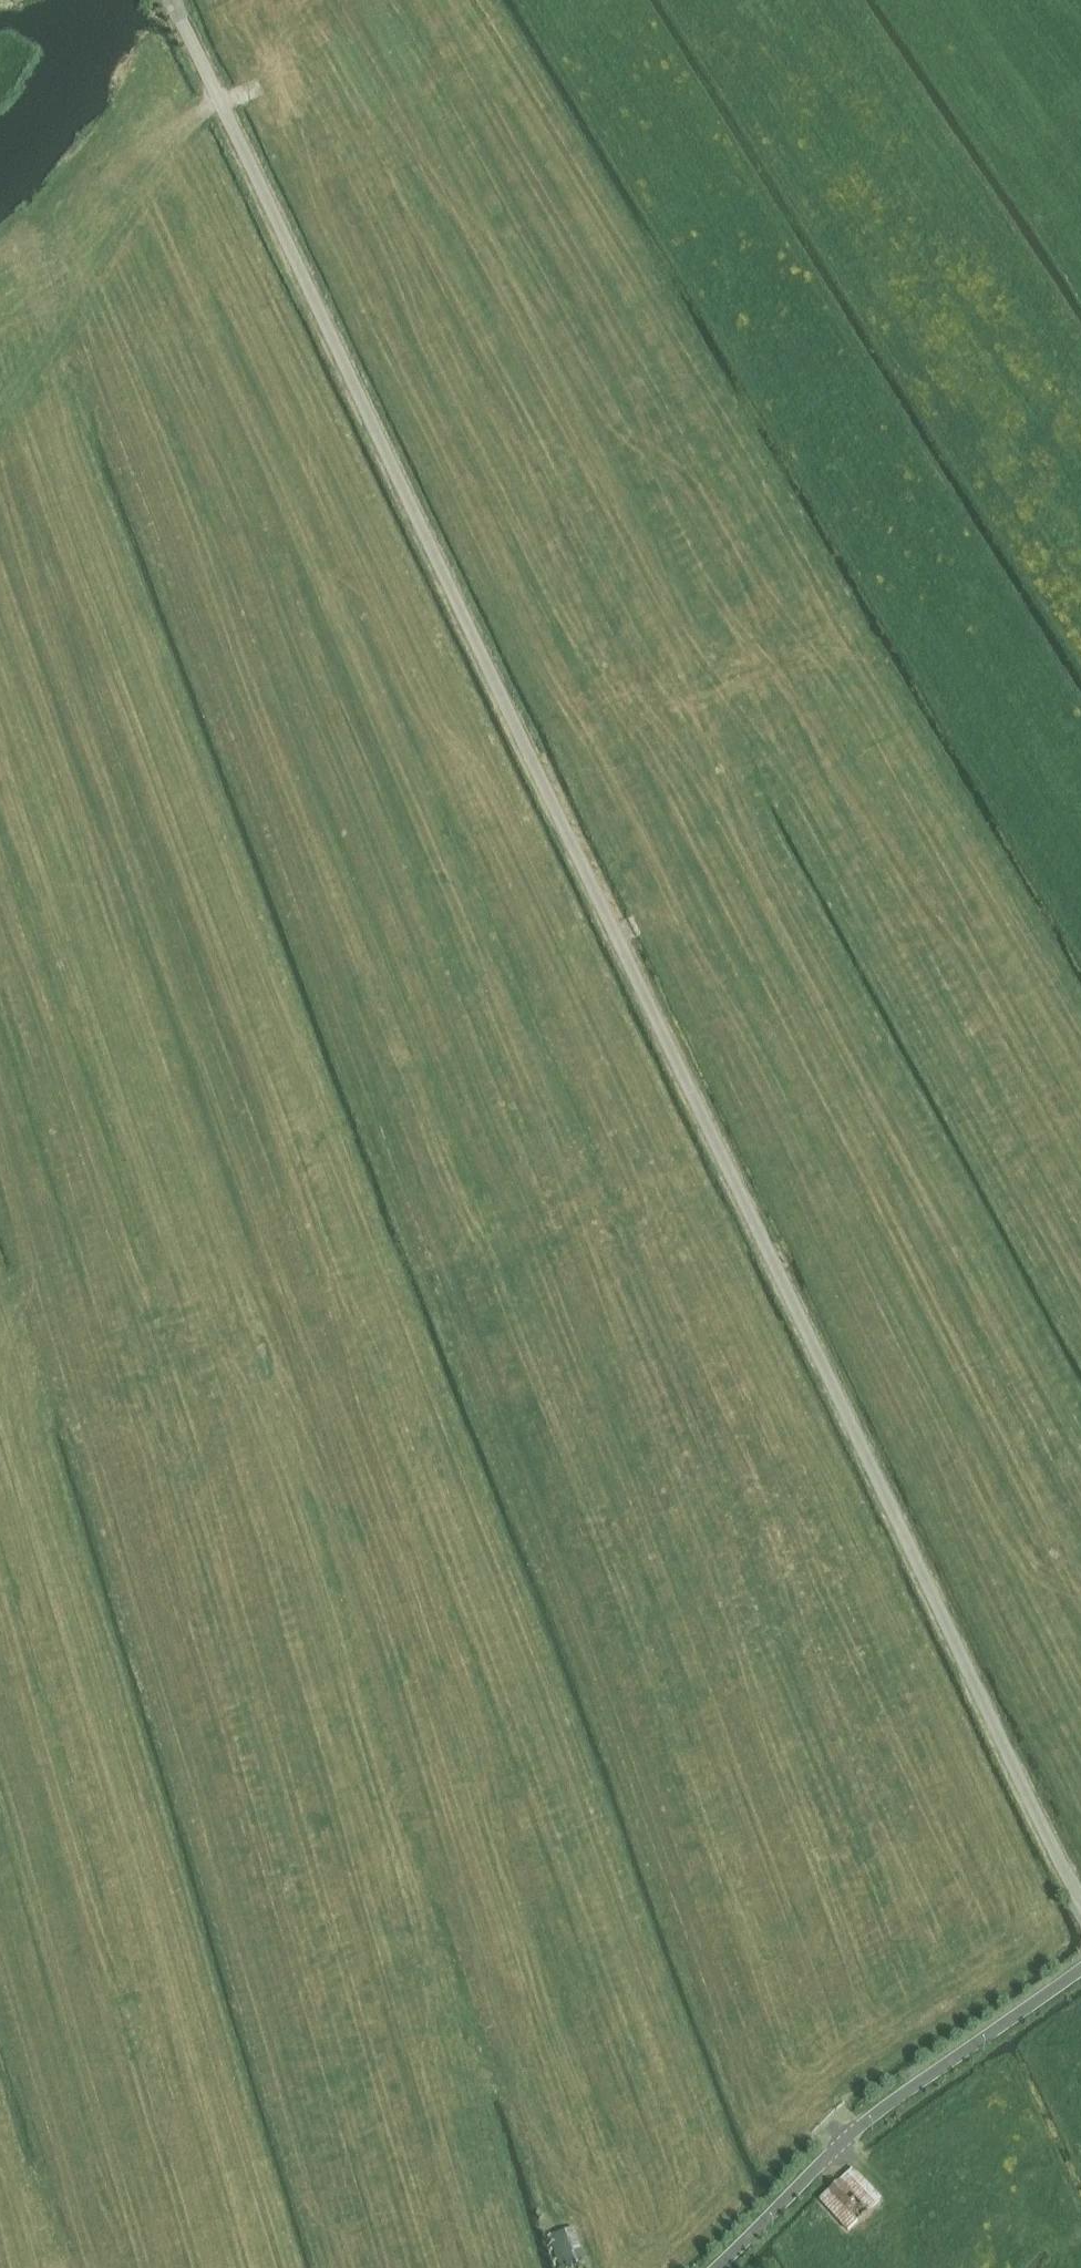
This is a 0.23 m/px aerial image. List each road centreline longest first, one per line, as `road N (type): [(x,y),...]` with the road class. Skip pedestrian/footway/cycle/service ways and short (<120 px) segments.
road 1 (unclassified): [(717,2267),(852,2135),(1080,1969)]
road 2 (track): [(276,80),(220,103),(99,194),(85,322),(0,420)]

